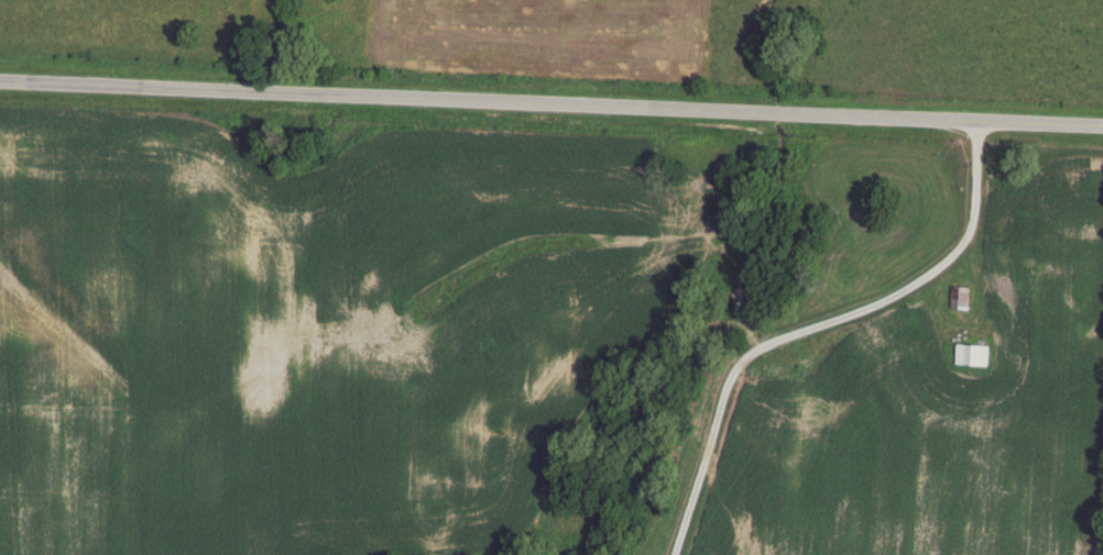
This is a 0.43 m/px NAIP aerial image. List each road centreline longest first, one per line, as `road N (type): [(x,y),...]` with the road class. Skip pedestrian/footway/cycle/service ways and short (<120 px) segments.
road 1 (secondary): [(1102,128),(0,77)]
road 2 (residential): [(764,345),(741,328),(722,268),(695,263),(580,332),(386,415),(348,447),(351,554)]

